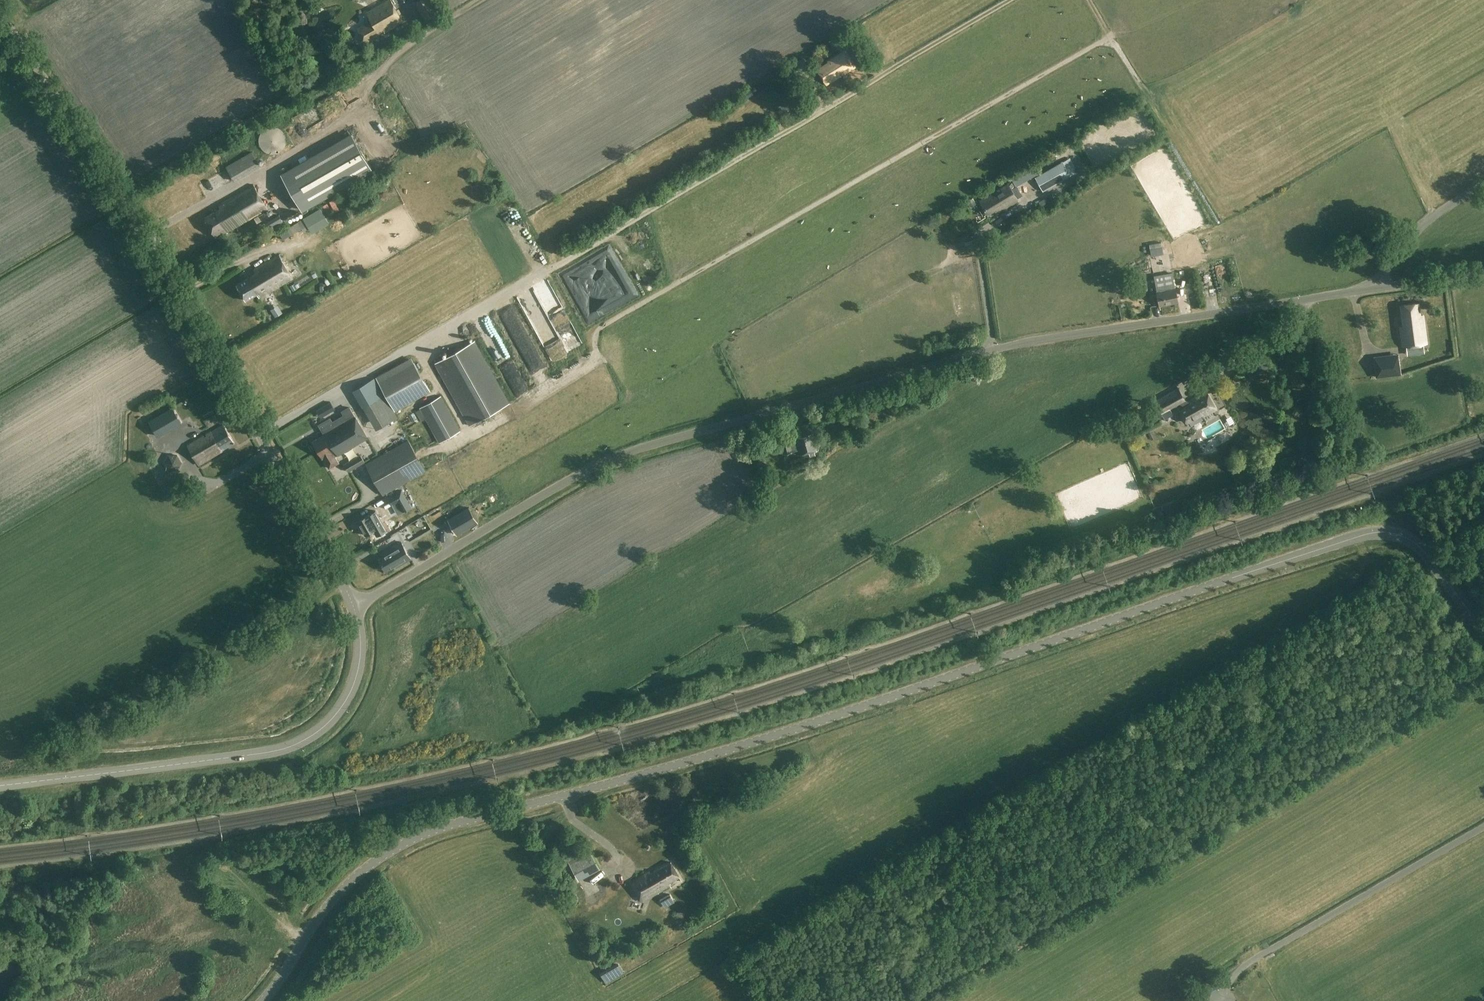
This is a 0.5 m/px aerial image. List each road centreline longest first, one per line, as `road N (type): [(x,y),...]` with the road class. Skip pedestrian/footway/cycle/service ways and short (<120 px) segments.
road 1 (unclassified): [(265,1000),(345,890),(409,841),(749,744),(1360,536),(1397,535)]
road 2 (unclassified): [(355,606),(596,466),(637,450),(993,347),(1380,288)]
road 3 (tertiary): [(355,606),(118,193),(0,17)]
road 4 (track): [(596,361),(595,338),(615,320),(1113,36),(1090,0)]
road 5 (tertiary): [(0,787),(300,744),(325,729),(358,678),(355,606)]
road 6 (track): [(118,193),(337,64)]
road 7 (track): [(300,152),(352,114),(391,59),(480,0)]
road 8 (track): [(820,109),(1008,0)]
road 9 (unclassified): [(1380,288),(1412,231),(1483,183)]
road 10 (unclassified): [(1483,633),(1419,547),(1397,535)]

